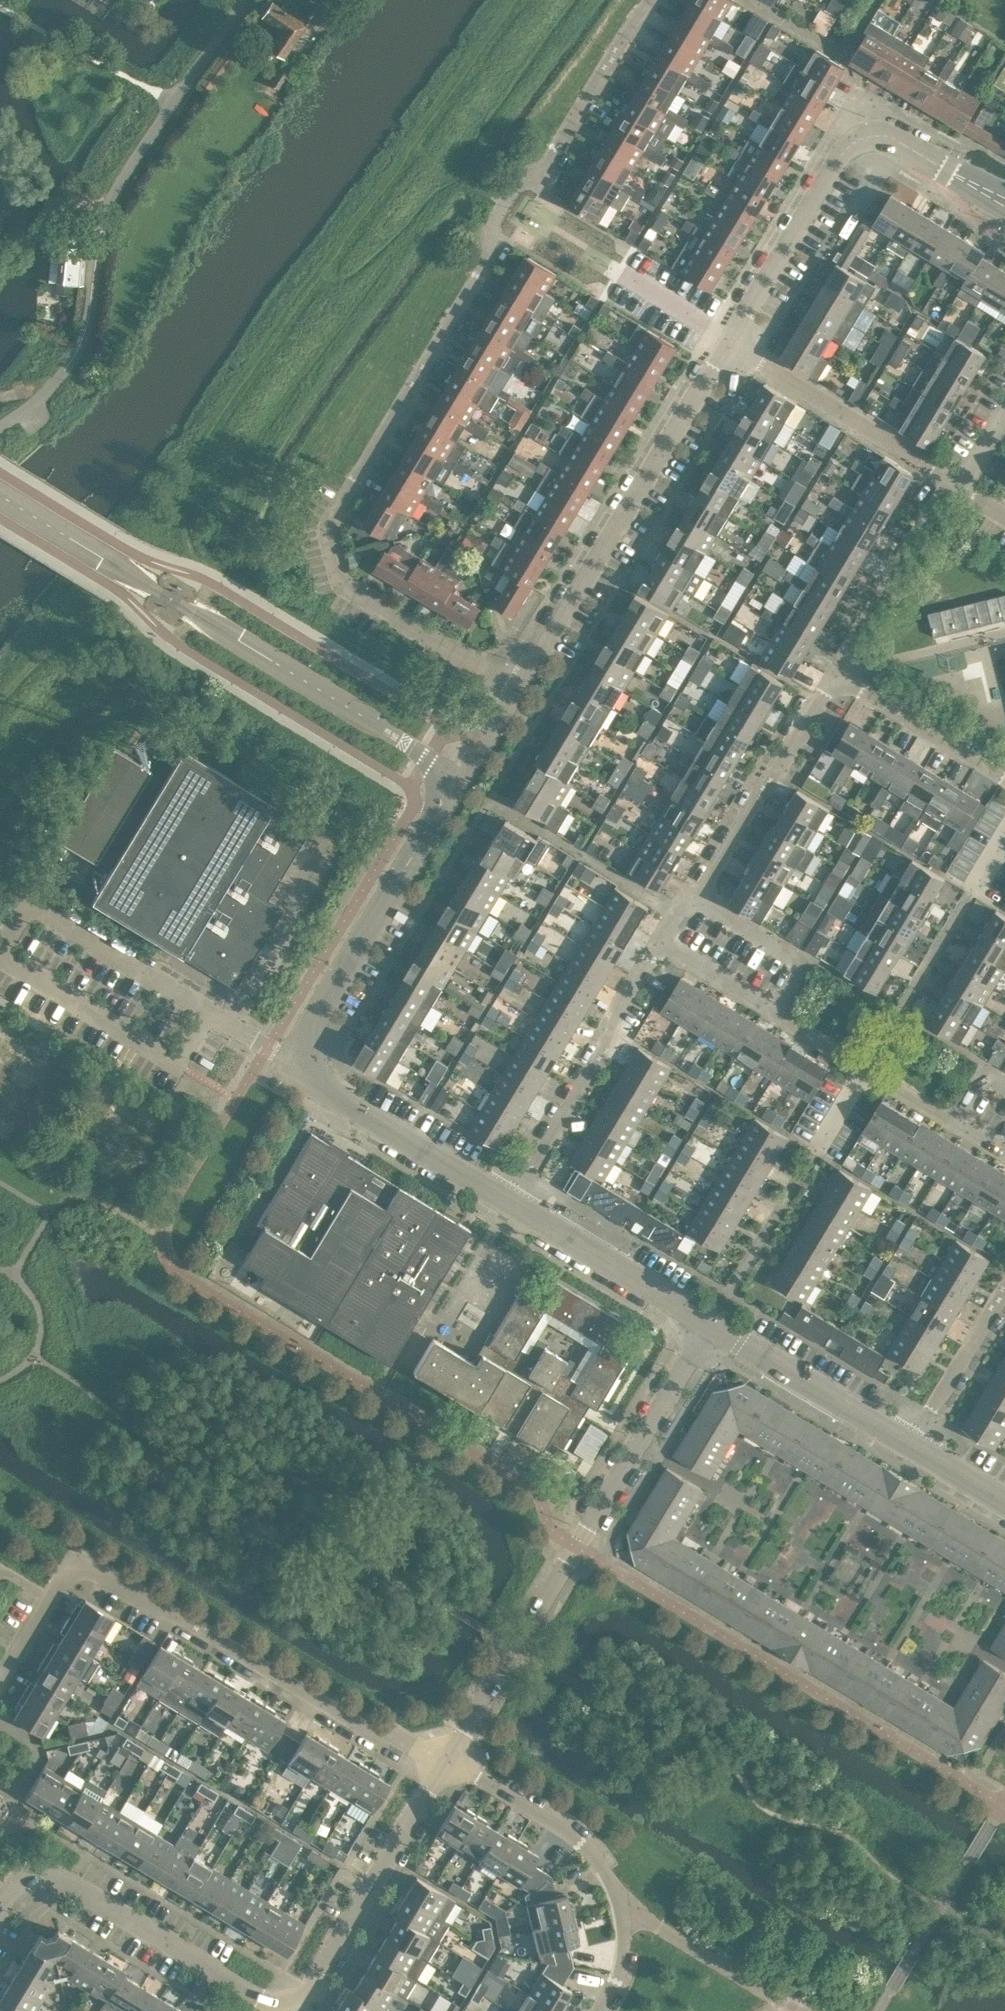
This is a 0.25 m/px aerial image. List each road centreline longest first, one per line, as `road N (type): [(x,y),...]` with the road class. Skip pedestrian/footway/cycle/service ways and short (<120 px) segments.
road 1 (residential): [(521,684),(349,573),(336,516),(478,276),(490,248),(486,220),(509,182),(535,178),(653,0)]
road 2 (residential): [(513,1202),(292,1070),(429,825),(521,684)]
road 3 (track): [(214,583),(192,547),(194,462),(522,0)]
road 4 (residential): [(446,1762),(395,1733),(372,1732),(98,1567),(69,1573),(0,1679)]
road 5 (residential): [(446,1762),(574,1542),(643,1444),(707,1321)]
road 6 (unclassified): [(0,428),(40,401),(73,363),(90,326),(97,233),(108,201),(243,0)]
road 7 (residential): [(728,340),(842,152),(867,134),(900,140),(1004,201)]
road 8 (residential): [(521,684),(728,340)]
road 9 (residential): [(598,2010),(615,1981),(626,1907),(587,1846),(446,1762)]
road 10 (residential): [(0,1911),(21,1881),(46,1873),(289,2010)]
road 11 (residential): [(513,1202),(660,943)]
road 12 (residential): [(295,2010),(446,1762)]
road 13 (residential): [(960,483),(728,340)]
road 14 (residential): [(698,892),(836,679)]
road 15 (residential): [(911,1444),(707,1321)]
road 16 (residential): [(707,1321),(513,1202)]
road 17 (track): [(0,710),(63,649),(92,635),(175,641)]
road 18 (residential): [(1004,781),(836,679)]
road 19 (residential): [(780,1014),(802,971),(800,951),(698,892)]
road 20 (residential): [(911,1444),(1004,1292)]
road 21 (residential): [(780,1014),(660,943)]

